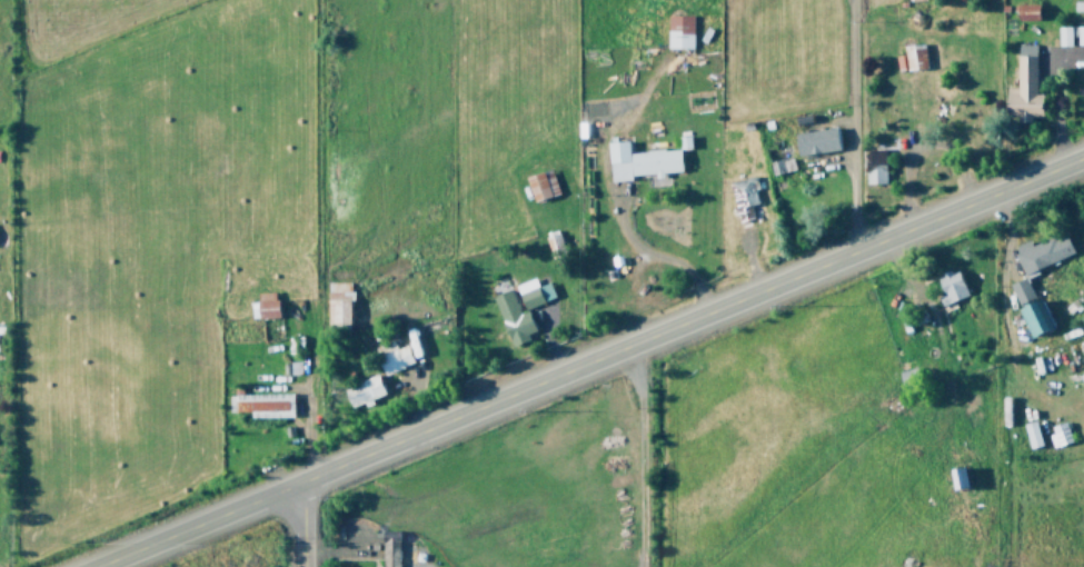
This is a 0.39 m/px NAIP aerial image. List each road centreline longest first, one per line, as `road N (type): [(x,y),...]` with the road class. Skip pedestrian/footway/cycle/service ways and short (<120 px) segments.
road 1 (secondary): [(96,566),(1083,155)]
road 2 (residential): [(733,300),(733,0)]

